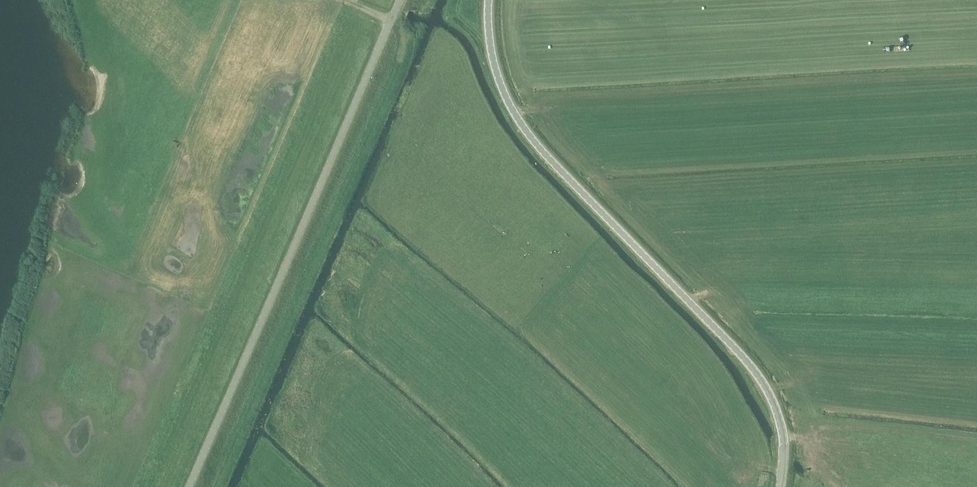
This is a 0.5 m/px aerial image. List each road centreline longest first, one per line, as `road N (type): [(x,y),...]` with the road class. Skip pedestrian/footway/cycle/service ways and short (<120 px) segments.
road 1 (unclassified): [(781,486),(783,429),(754,364),(528,134),(497,70),(490,0)]
road 2 (unclassified): [(402,0),(188,486)]

